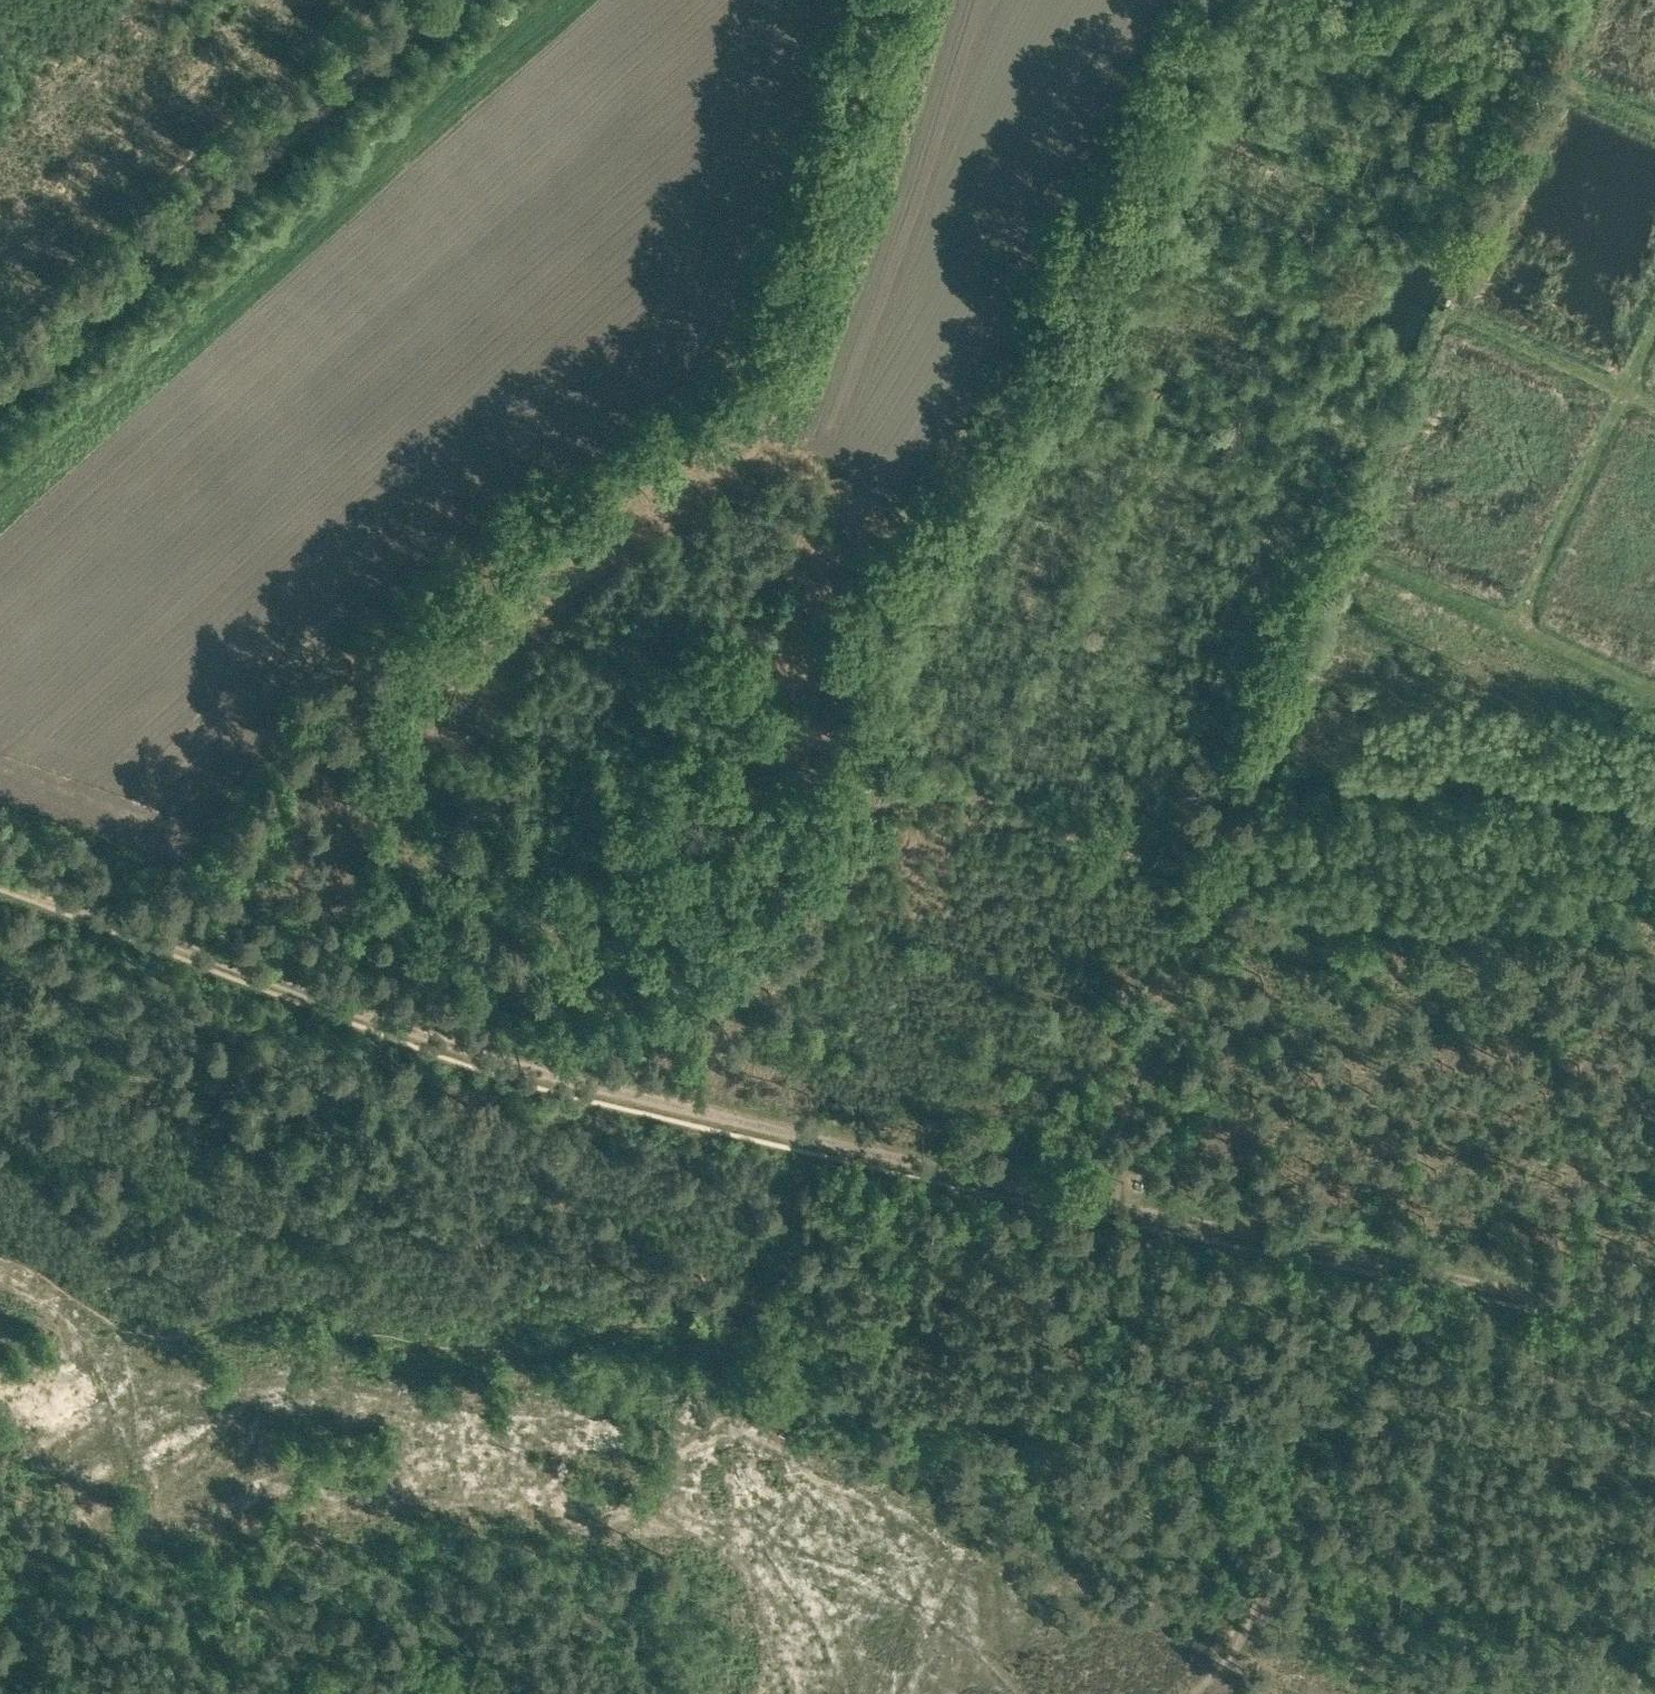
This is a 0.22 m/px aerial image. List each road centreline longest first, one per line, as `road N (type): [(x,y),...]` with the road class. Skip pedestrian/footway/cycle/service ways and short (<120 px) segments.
road 1 (track): [(1124,1206),(842,1150),(585,1086),(424,1036),(0,875)]
road 2 (track): [(449,0),(0,396)]
road 3 (track): [(1654,1324),(1124,1206)]

